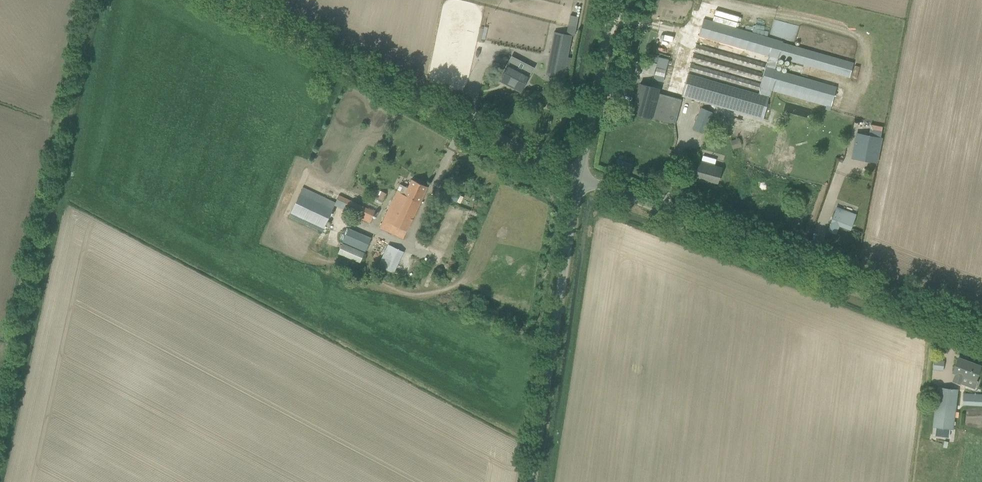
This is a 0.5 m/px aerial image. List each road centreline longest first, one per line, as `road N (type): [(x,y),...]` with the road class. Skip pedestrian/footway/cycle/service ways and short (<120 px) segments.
road 1 (unclassified): [(981,333),(578,182)]
road 2 (track): [(92,0),(0,404)]
road 3 (unclassified): [(578,182),(226,0)]
road 4 (unclassified): [(531,481),(578,182)]
road 5 (unclassified): [(578,182),(613,0)]

